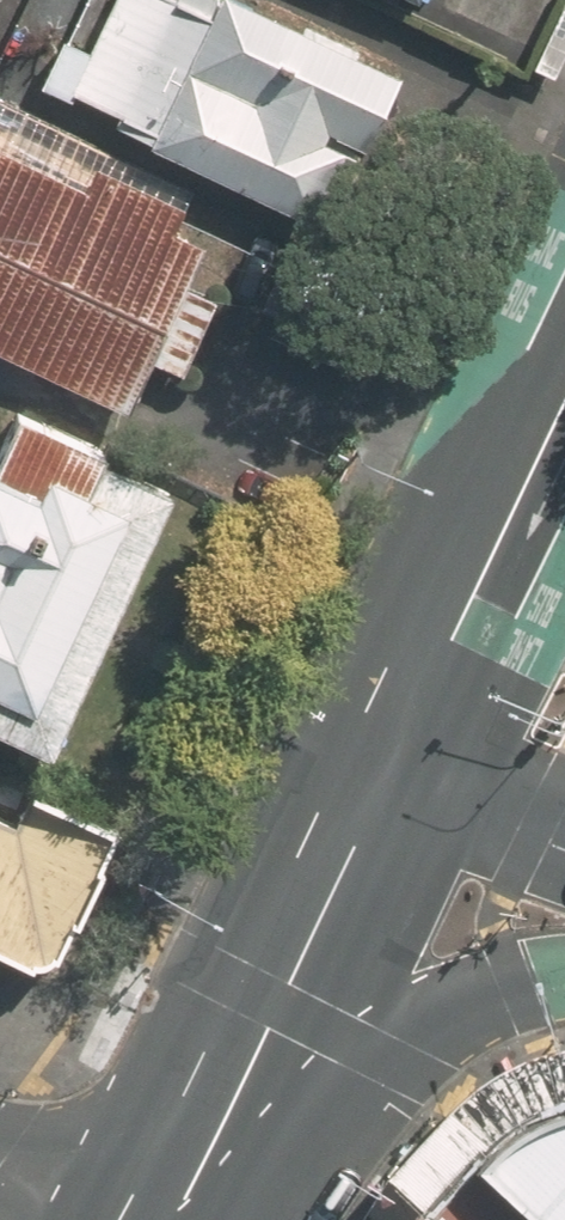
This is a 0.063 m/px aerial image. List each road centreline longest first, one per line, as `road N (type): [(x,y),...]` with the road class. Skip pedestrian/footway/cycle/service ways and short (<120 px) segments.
road 1 (secondary): [(387,768),(213,1140)]
road 2 (secondary): [(564,401),(387,768)]
road 3 (secondary): [(564,956),(512,967),(348,1043),(213,1140)]
road 4 (secondary): [(564,843),(387,768)]

